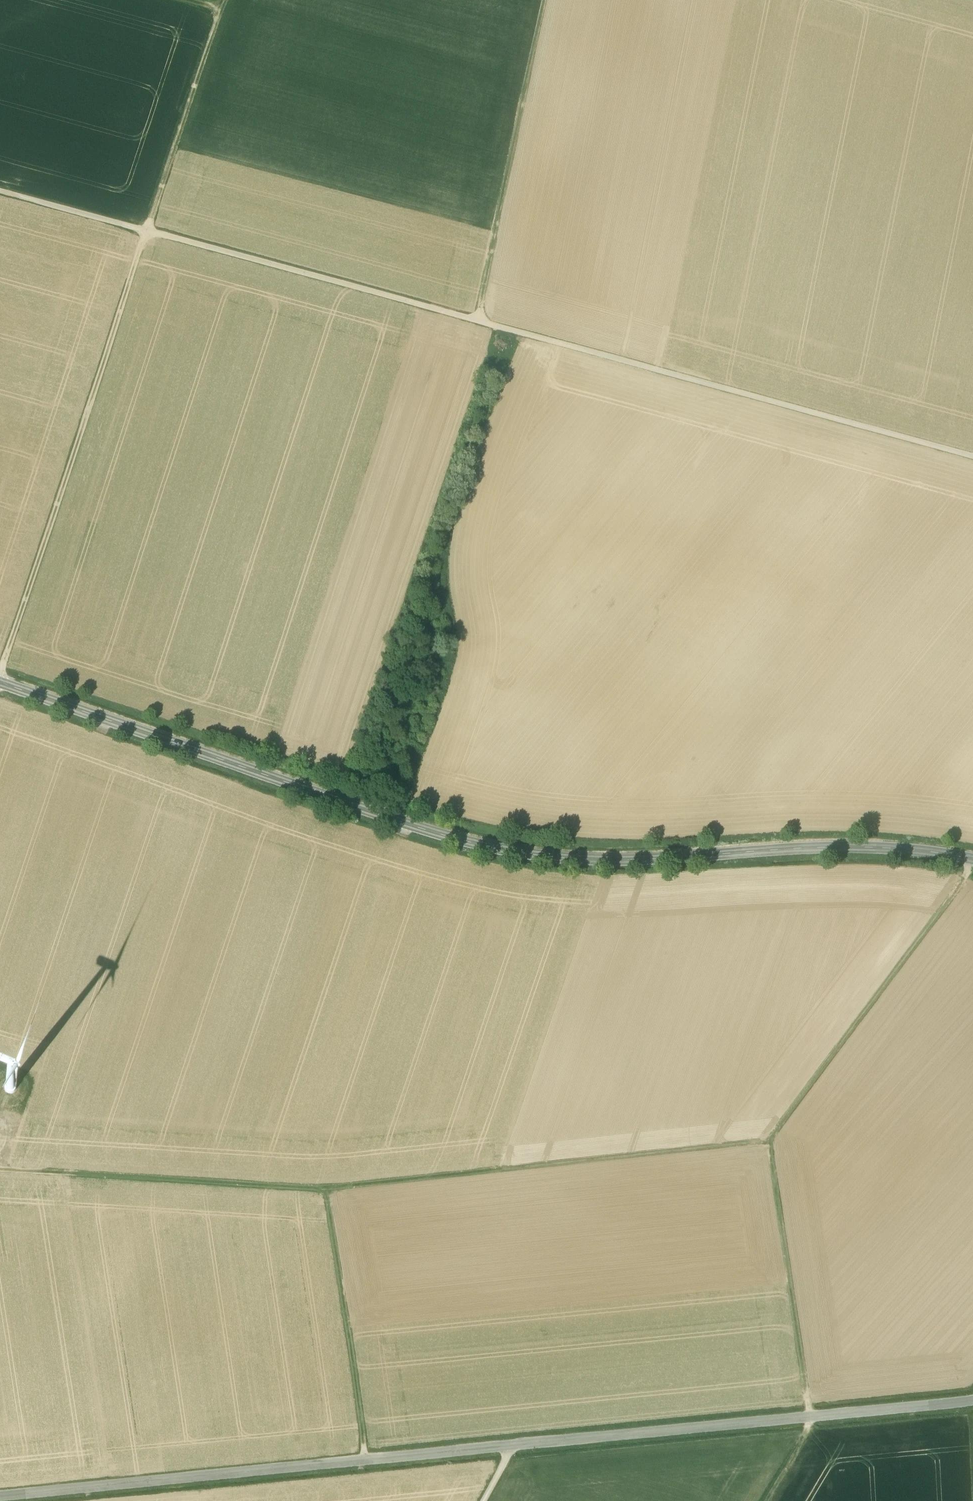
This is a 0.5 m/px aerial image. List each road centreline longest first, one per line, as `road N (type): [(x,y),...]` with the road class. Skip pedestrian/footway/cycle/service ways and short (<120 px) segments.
road 1 (track): [(0,190),(972,455)]
road 2 (tertiary): [(0,682),(508,849),(653,859),(883,847),(972,859)]
road 3 (tertiary): [(0,1498),(972,1401)]
road 4 (track): [(769,1139),(328,1186),(0,1169)]
road 5 (track): [(219,8),(0,670)]
road 6 (track): [(972,861),(769,1139),(810,1417)]
road 7 (track): [(547,0),(478,321)]
road 8 (track): [(328,1186),(366,1460)]

